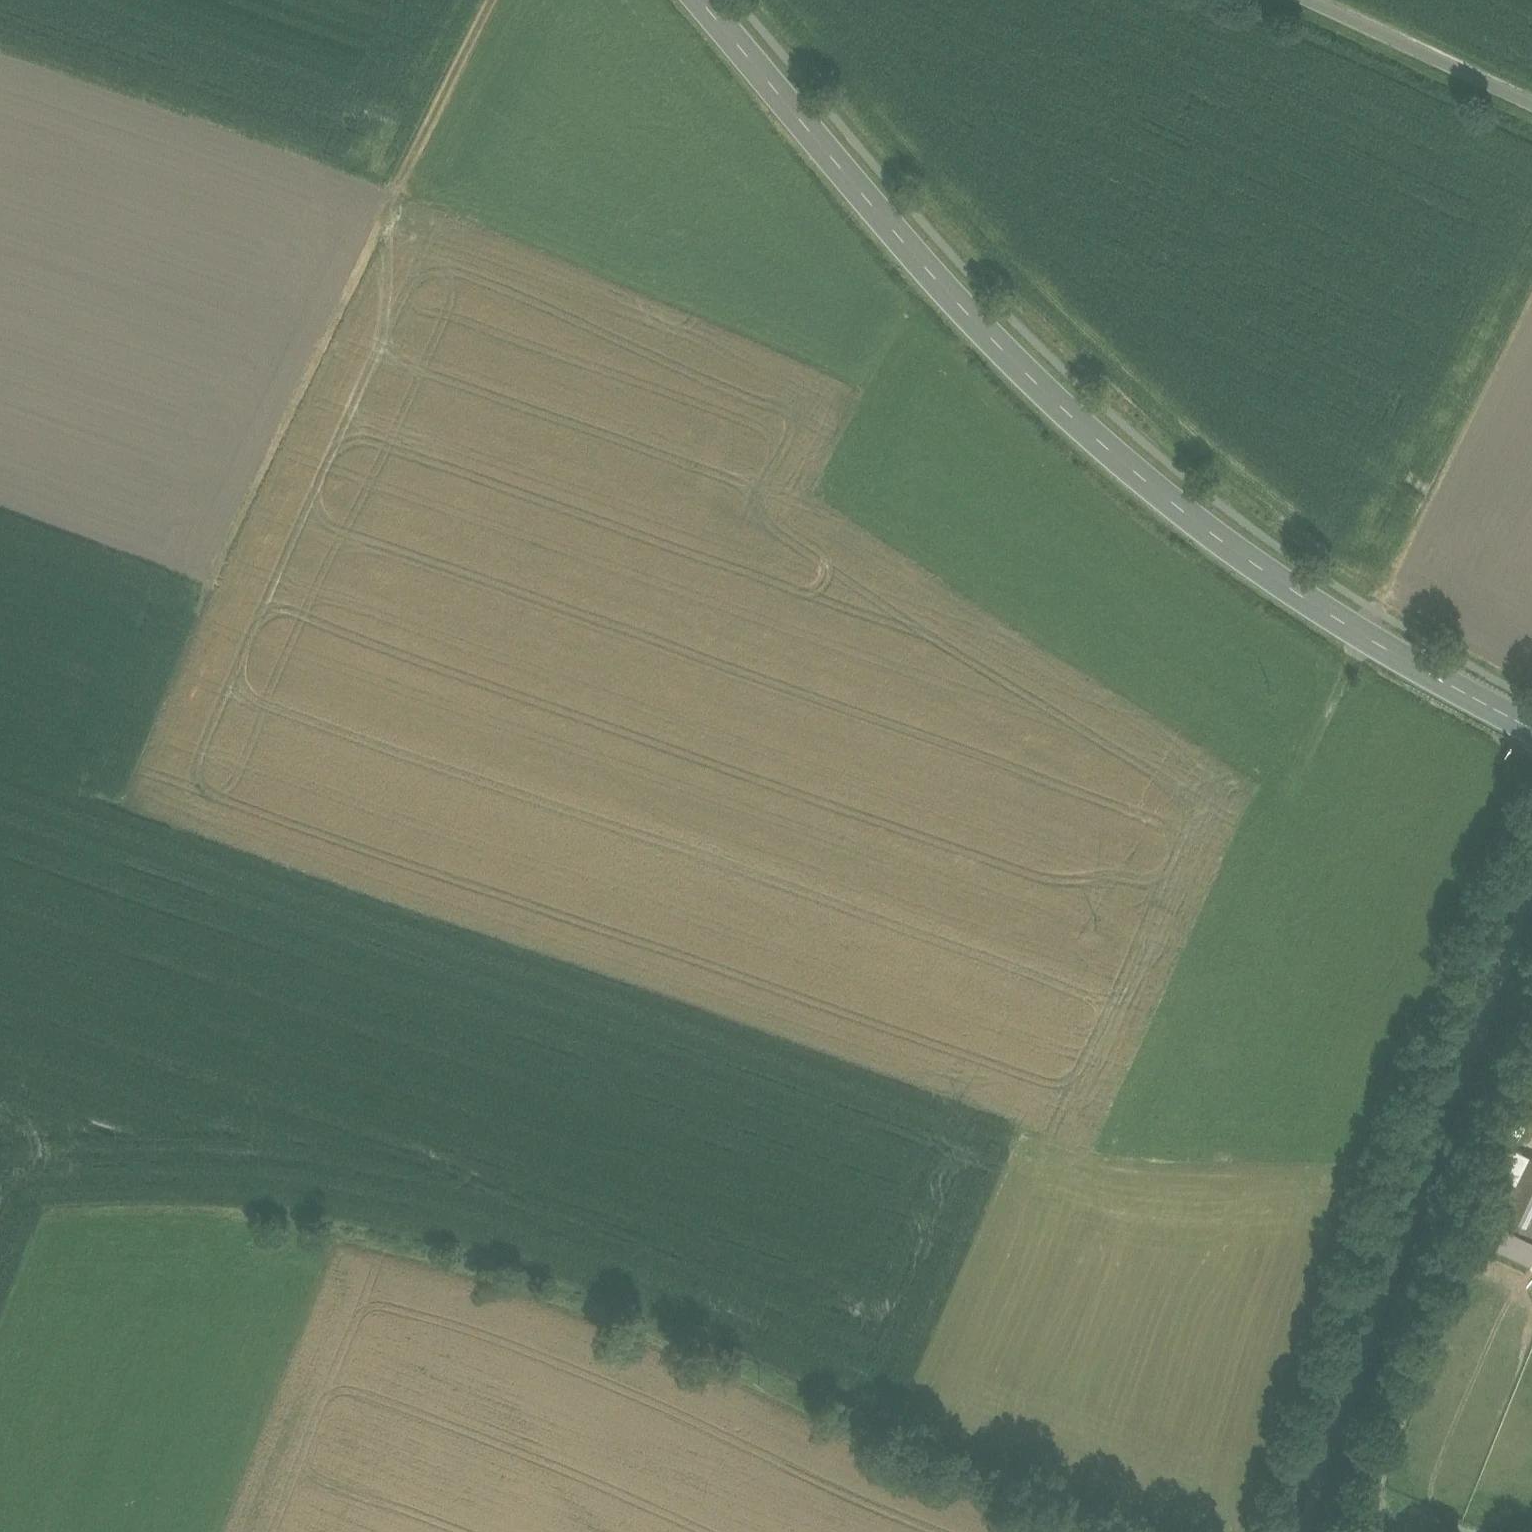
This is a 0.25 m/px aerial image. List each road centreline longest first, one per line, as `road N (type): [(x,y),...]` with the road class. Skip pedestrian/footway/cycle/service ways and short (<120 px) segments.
road 1 (secondary): [(1531,725),(1367,636),(1197,522),(1056,403),(929,272),(693,0)]
road 2 (track): [(490,0),(219,571)]
road 3 (residential): [(1531,108),(1291,0)]
road 4 (track): [(1367,636),(1285,802),(1252,797)]

